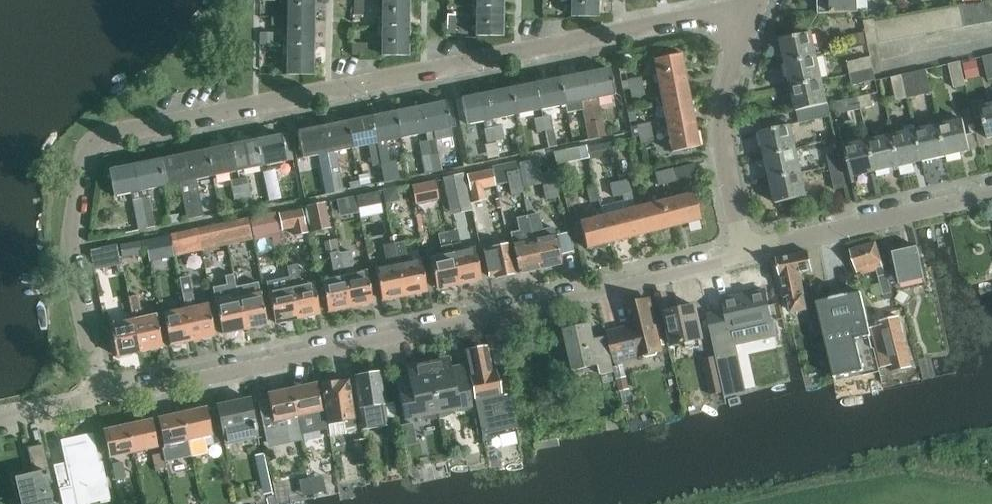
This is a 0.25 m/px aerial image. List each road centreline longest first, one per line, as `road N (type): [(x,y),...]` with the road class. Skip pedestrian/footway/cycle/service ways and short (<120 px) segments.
road 1 (residential): [(102,397),(73,275),(84,192),(107,142),(758,6)]
road 2 (residential): [(751,252),(102,397)]
road 3 (residential): [(751,252),(723,116),(758,6)]
road 4 (residential): [(751,252),(991,194)]

